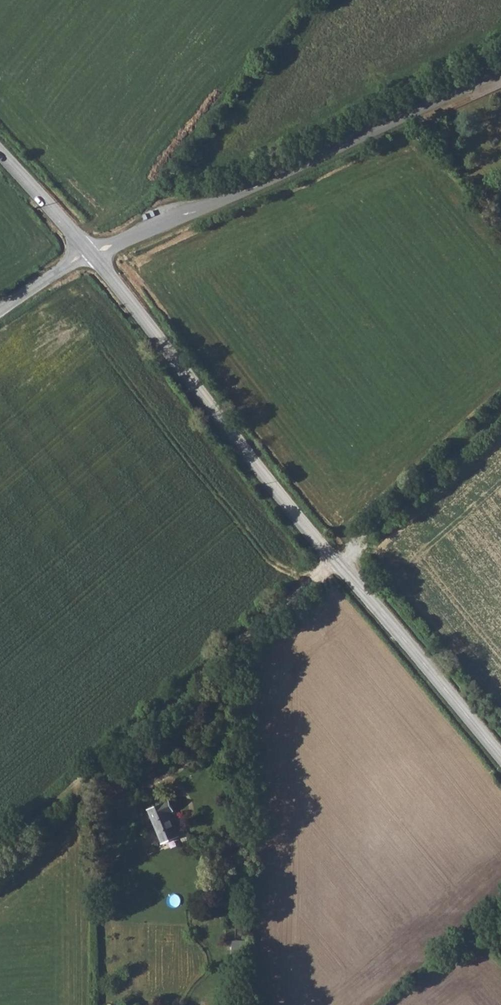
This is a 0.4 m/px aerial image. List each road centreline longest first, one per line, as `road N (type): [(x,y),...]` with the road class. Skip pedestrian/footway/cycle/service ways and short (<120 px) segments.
road 1 (track): [(500,418),(0,858)]
road 2 (tertiary): [(91,253),(500,759)]
road 3 (unclassified): [(91,253),(500,73)]
road 4 (tertiary): [(0,154),(91,253)]

